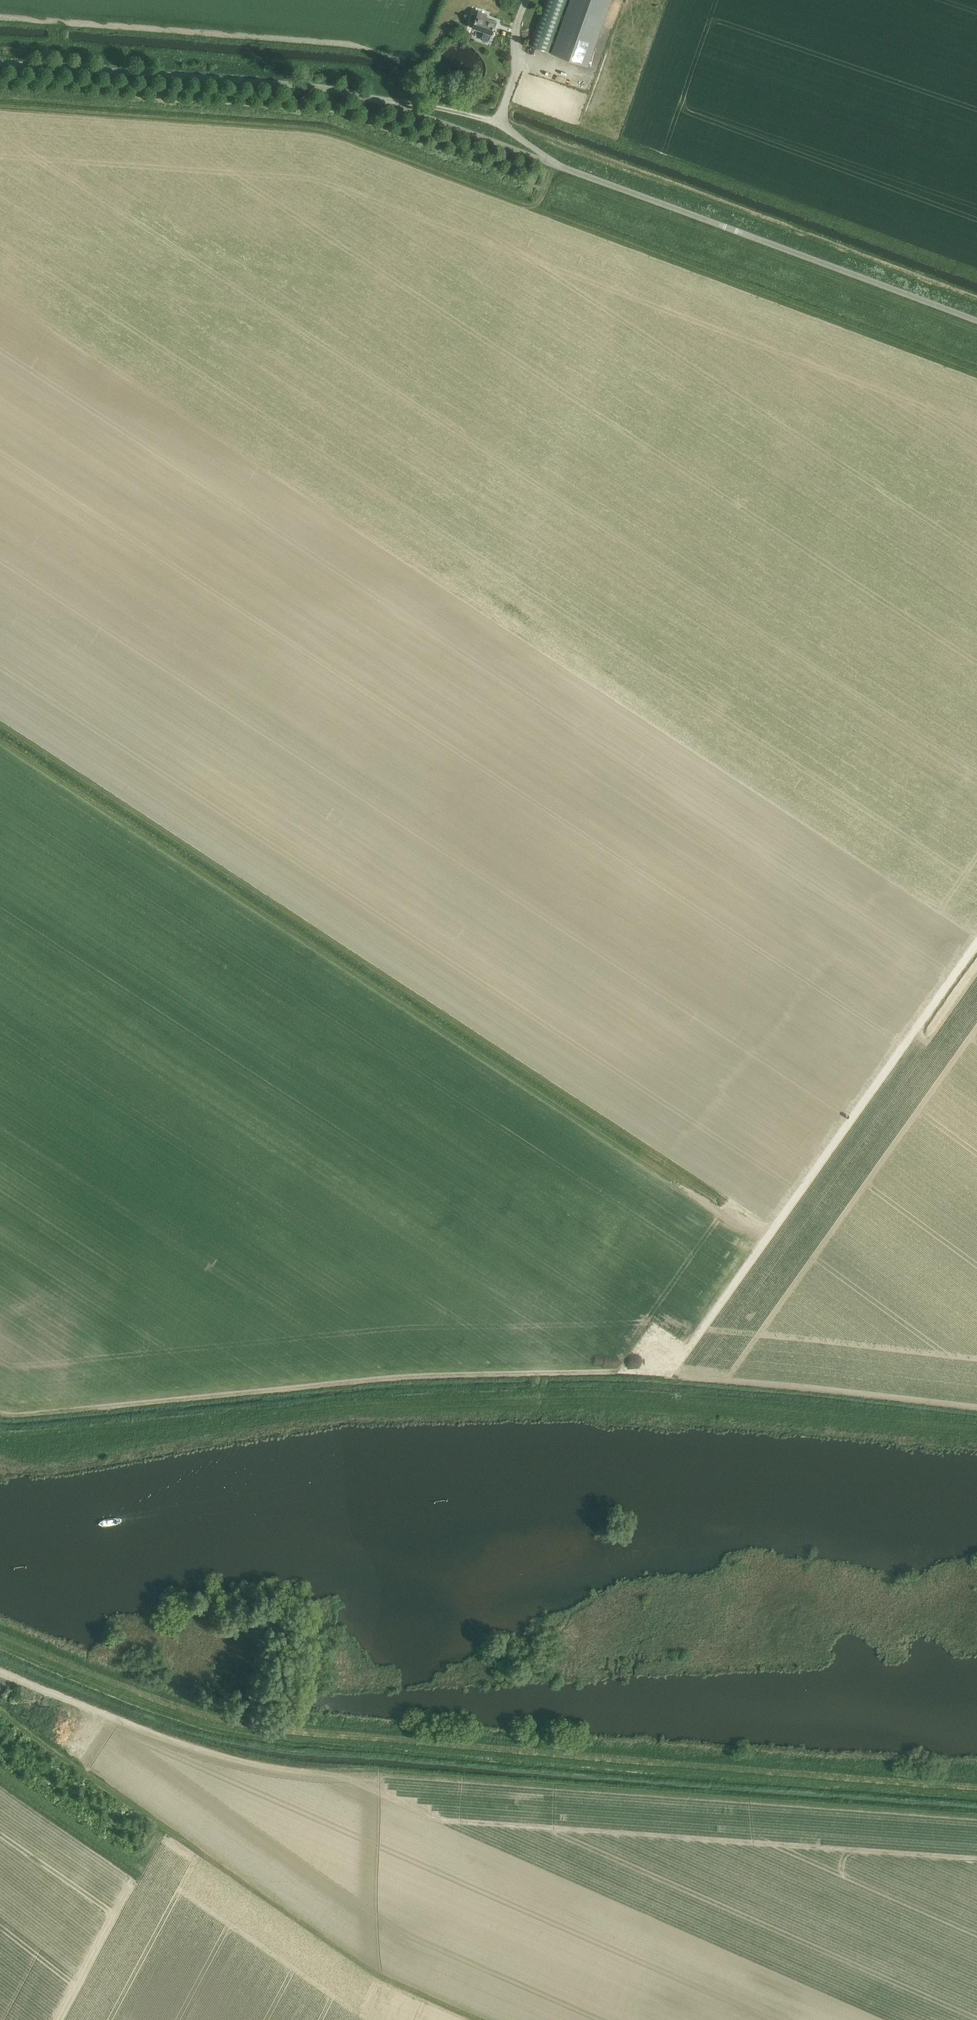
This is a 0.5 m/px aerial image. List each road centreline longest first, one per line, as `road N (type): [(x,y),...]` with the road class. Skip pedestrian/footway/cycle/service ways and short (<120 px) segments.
road 1 (unclassified): [(976,322),(358,95),(0,64)]
road 2 (track): [(976,1807),(263,1767),(184,1744),(0,1668)]
road 3 (track): [(976,941),(669,1376)]

